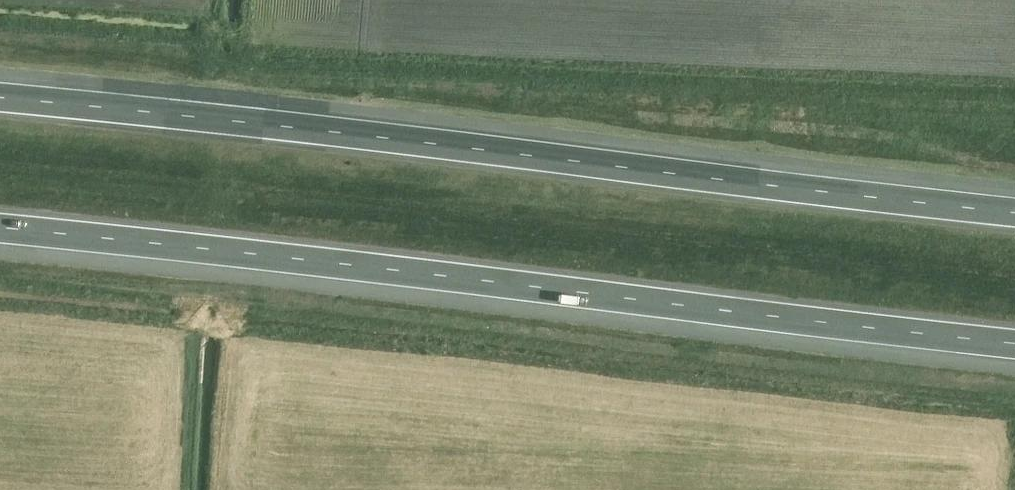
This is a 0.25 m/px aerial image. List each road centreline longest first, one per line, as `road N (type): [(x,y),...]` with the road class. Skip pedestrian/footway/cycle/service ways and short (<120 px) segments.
road 1 (motorway): [(1014,211),(0,96)]
road 2 (motorway): [(0,228),(1014,342)]

